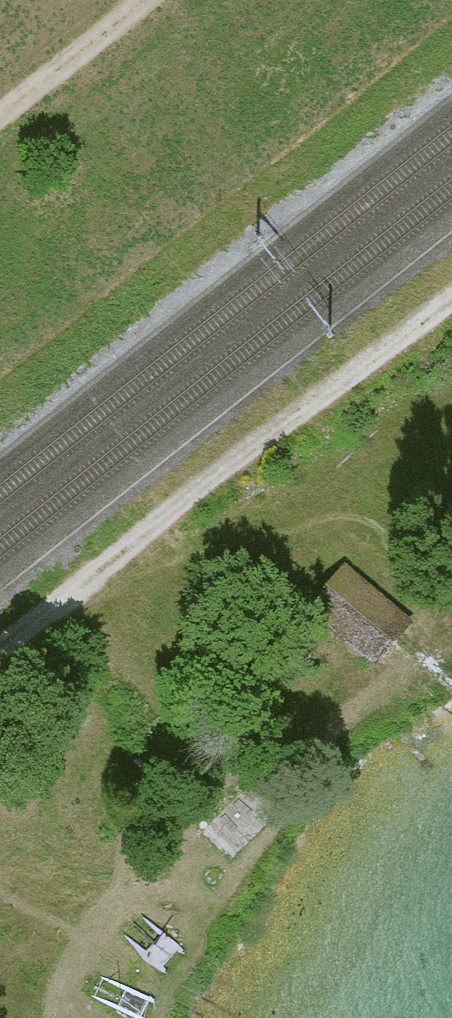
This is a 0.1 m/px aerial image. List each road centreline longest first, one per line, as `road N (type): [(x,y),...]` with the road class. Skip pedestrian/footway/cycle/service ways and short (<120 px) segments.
road 1 (track): [(451,301),(0,648)]
road 2 (track): [(68,594),(232,539),(316,537),(394,550),(451,604)]
road 3 (track): [(0,123),(149,0)]

